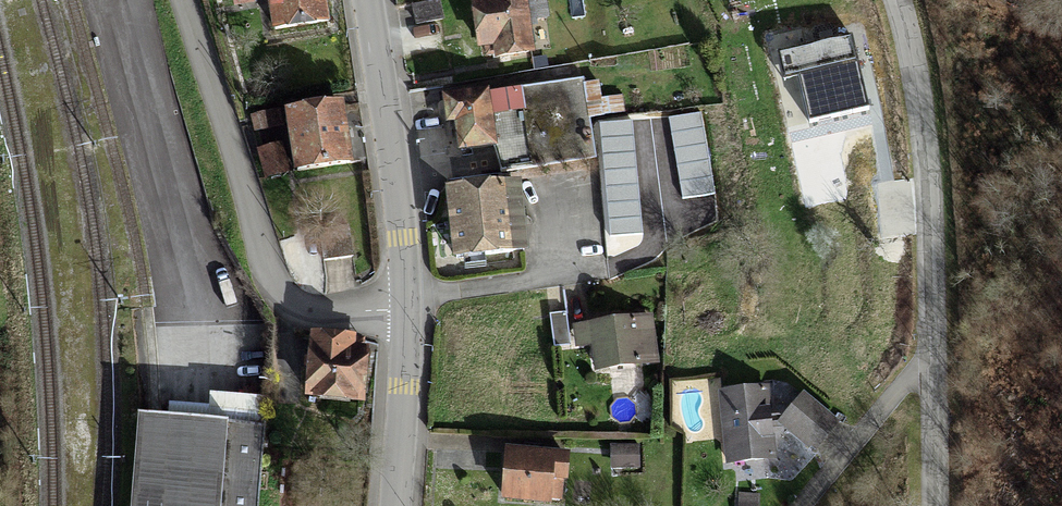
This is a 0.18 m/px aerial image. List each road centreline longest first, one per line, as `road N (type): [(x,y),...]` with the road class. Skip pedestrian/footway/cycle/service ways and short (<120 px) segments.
road 1 (residential): [(910,505),(918,149),(882,0)]
road 2 (unclassified): [(176,0),(271,287),(332,315),(401,318)]
road 3 (primary): [(401,318),(366,0)]
road 4 (primary): [(396,505),(401,318)]

